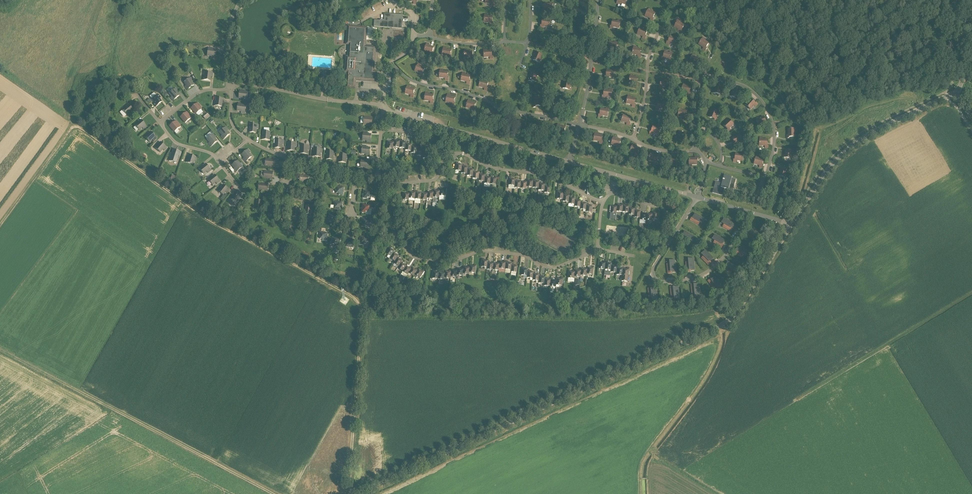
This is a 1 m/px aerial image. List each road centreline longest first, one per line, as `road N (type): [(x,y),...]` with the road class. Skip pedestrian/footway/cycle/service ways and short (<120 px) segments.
road 1 (track): [(350,493),(361,304),(203,216),(74,124)]
road 2 (unclassified): [(357,493),(728,322),(792,226)]
road 3 (residential): [(792,226),(383,107)]
road 4 (track): [(269,493),(0,351)]
road 5 (unclassified): [(792,226),(855,143),(956,91)]
road 6 (track): [(971,293),(798,399)]
road 7 (track): [(74,124),(69,88),(102,0)]
road 8 (track): [(0,224),(74,124)]

